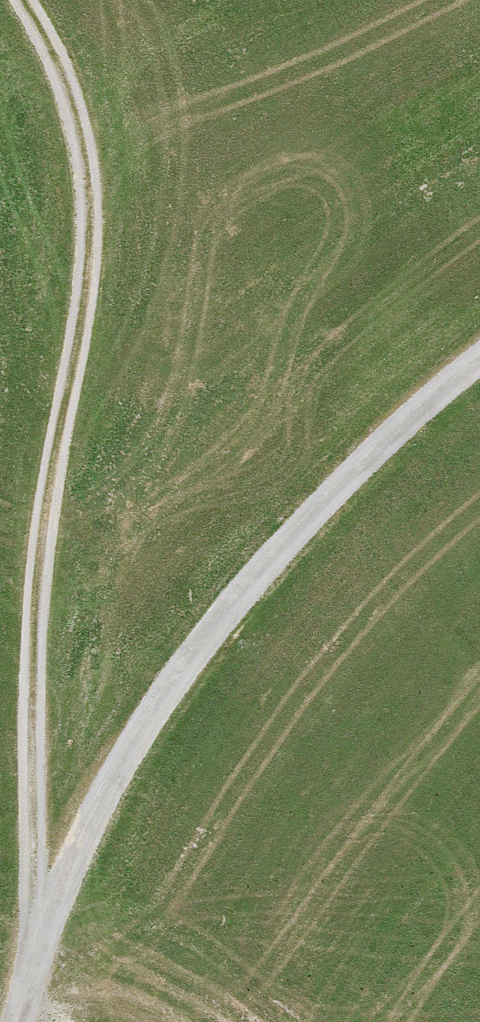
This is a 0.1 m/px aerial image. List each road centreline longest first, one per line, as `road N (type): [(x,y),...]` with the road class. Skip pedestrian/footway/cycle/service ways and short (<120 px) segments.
road 1 (track): [(26,0),(75,94),(94,174),(94,262),(40,594),(39,944)]
road 2 (track): [(39,944),(72,858),(139,742),(226,625),(382,452),(479,366)]

